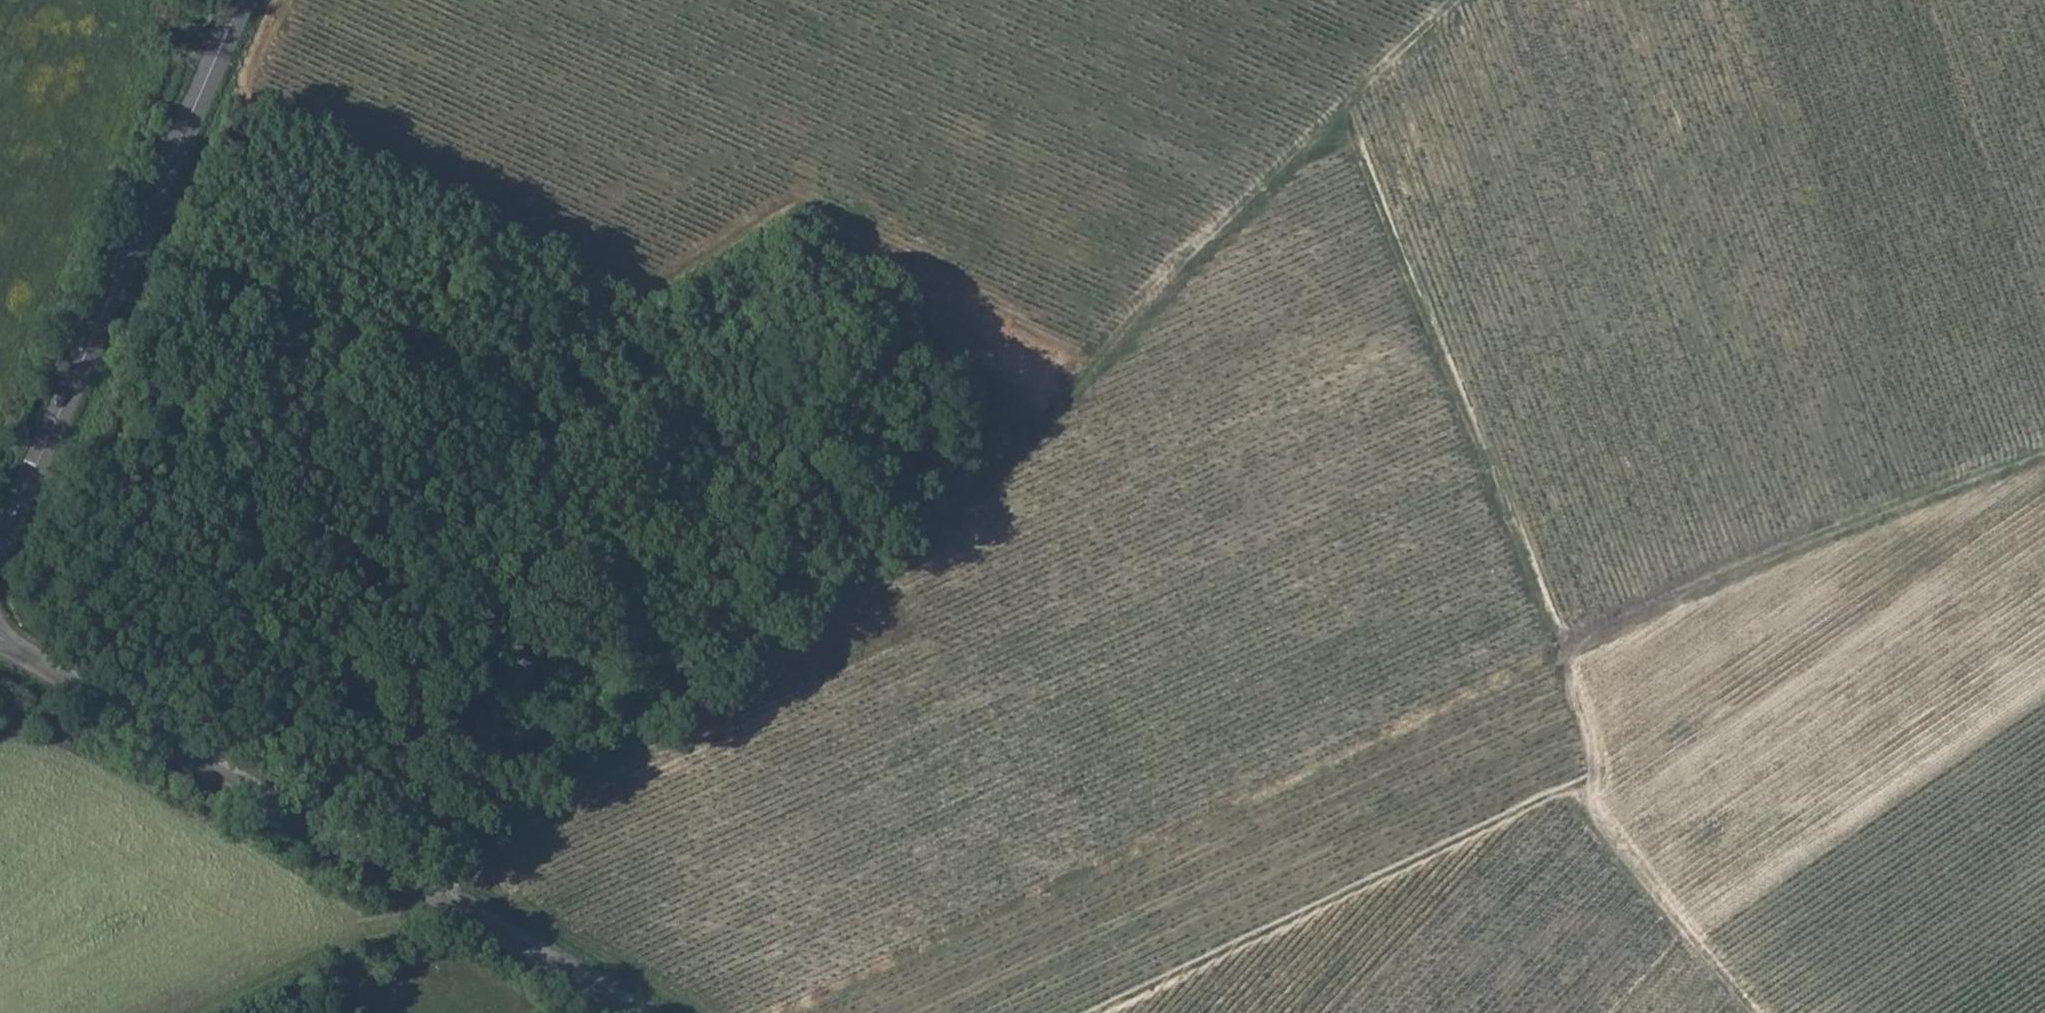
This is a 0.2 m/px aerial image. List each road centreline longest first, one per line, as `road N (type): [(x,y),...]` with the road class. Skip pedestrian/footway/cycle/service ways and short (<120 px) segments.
road 1 (residential): [(641,1012),(0,633)]
road 2 (tertiary): [(0,543),(244,0)]

